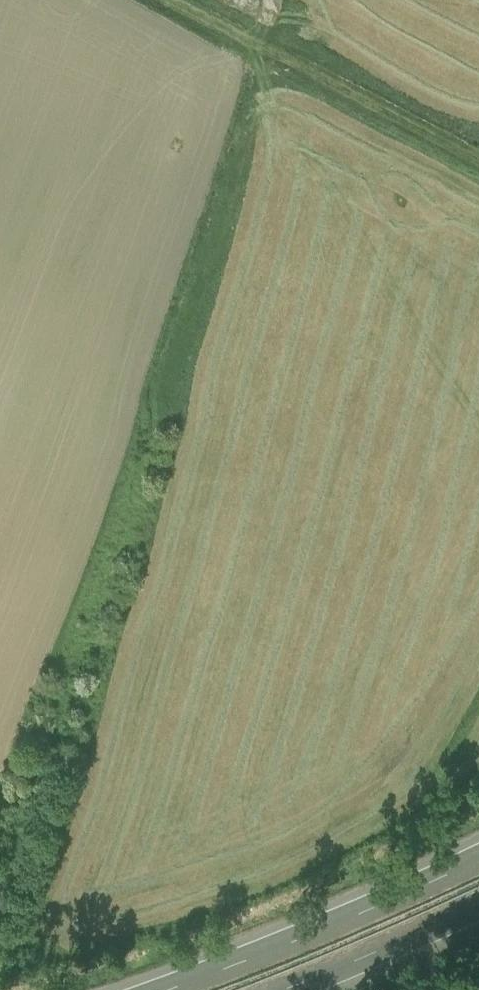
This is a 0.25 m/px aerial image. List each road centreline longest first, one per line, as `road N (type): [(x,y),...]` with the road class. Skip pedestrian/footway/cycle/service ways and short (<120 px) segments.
road 1 (track): [(258,46),(147,370),(132,439),(0,799)]
road 2 (track): [(169,0),(478,160)]
road 3 (motorway): [(478,860),(176,989)]
road 4 (motorway): [(288,989),(478,906)]

